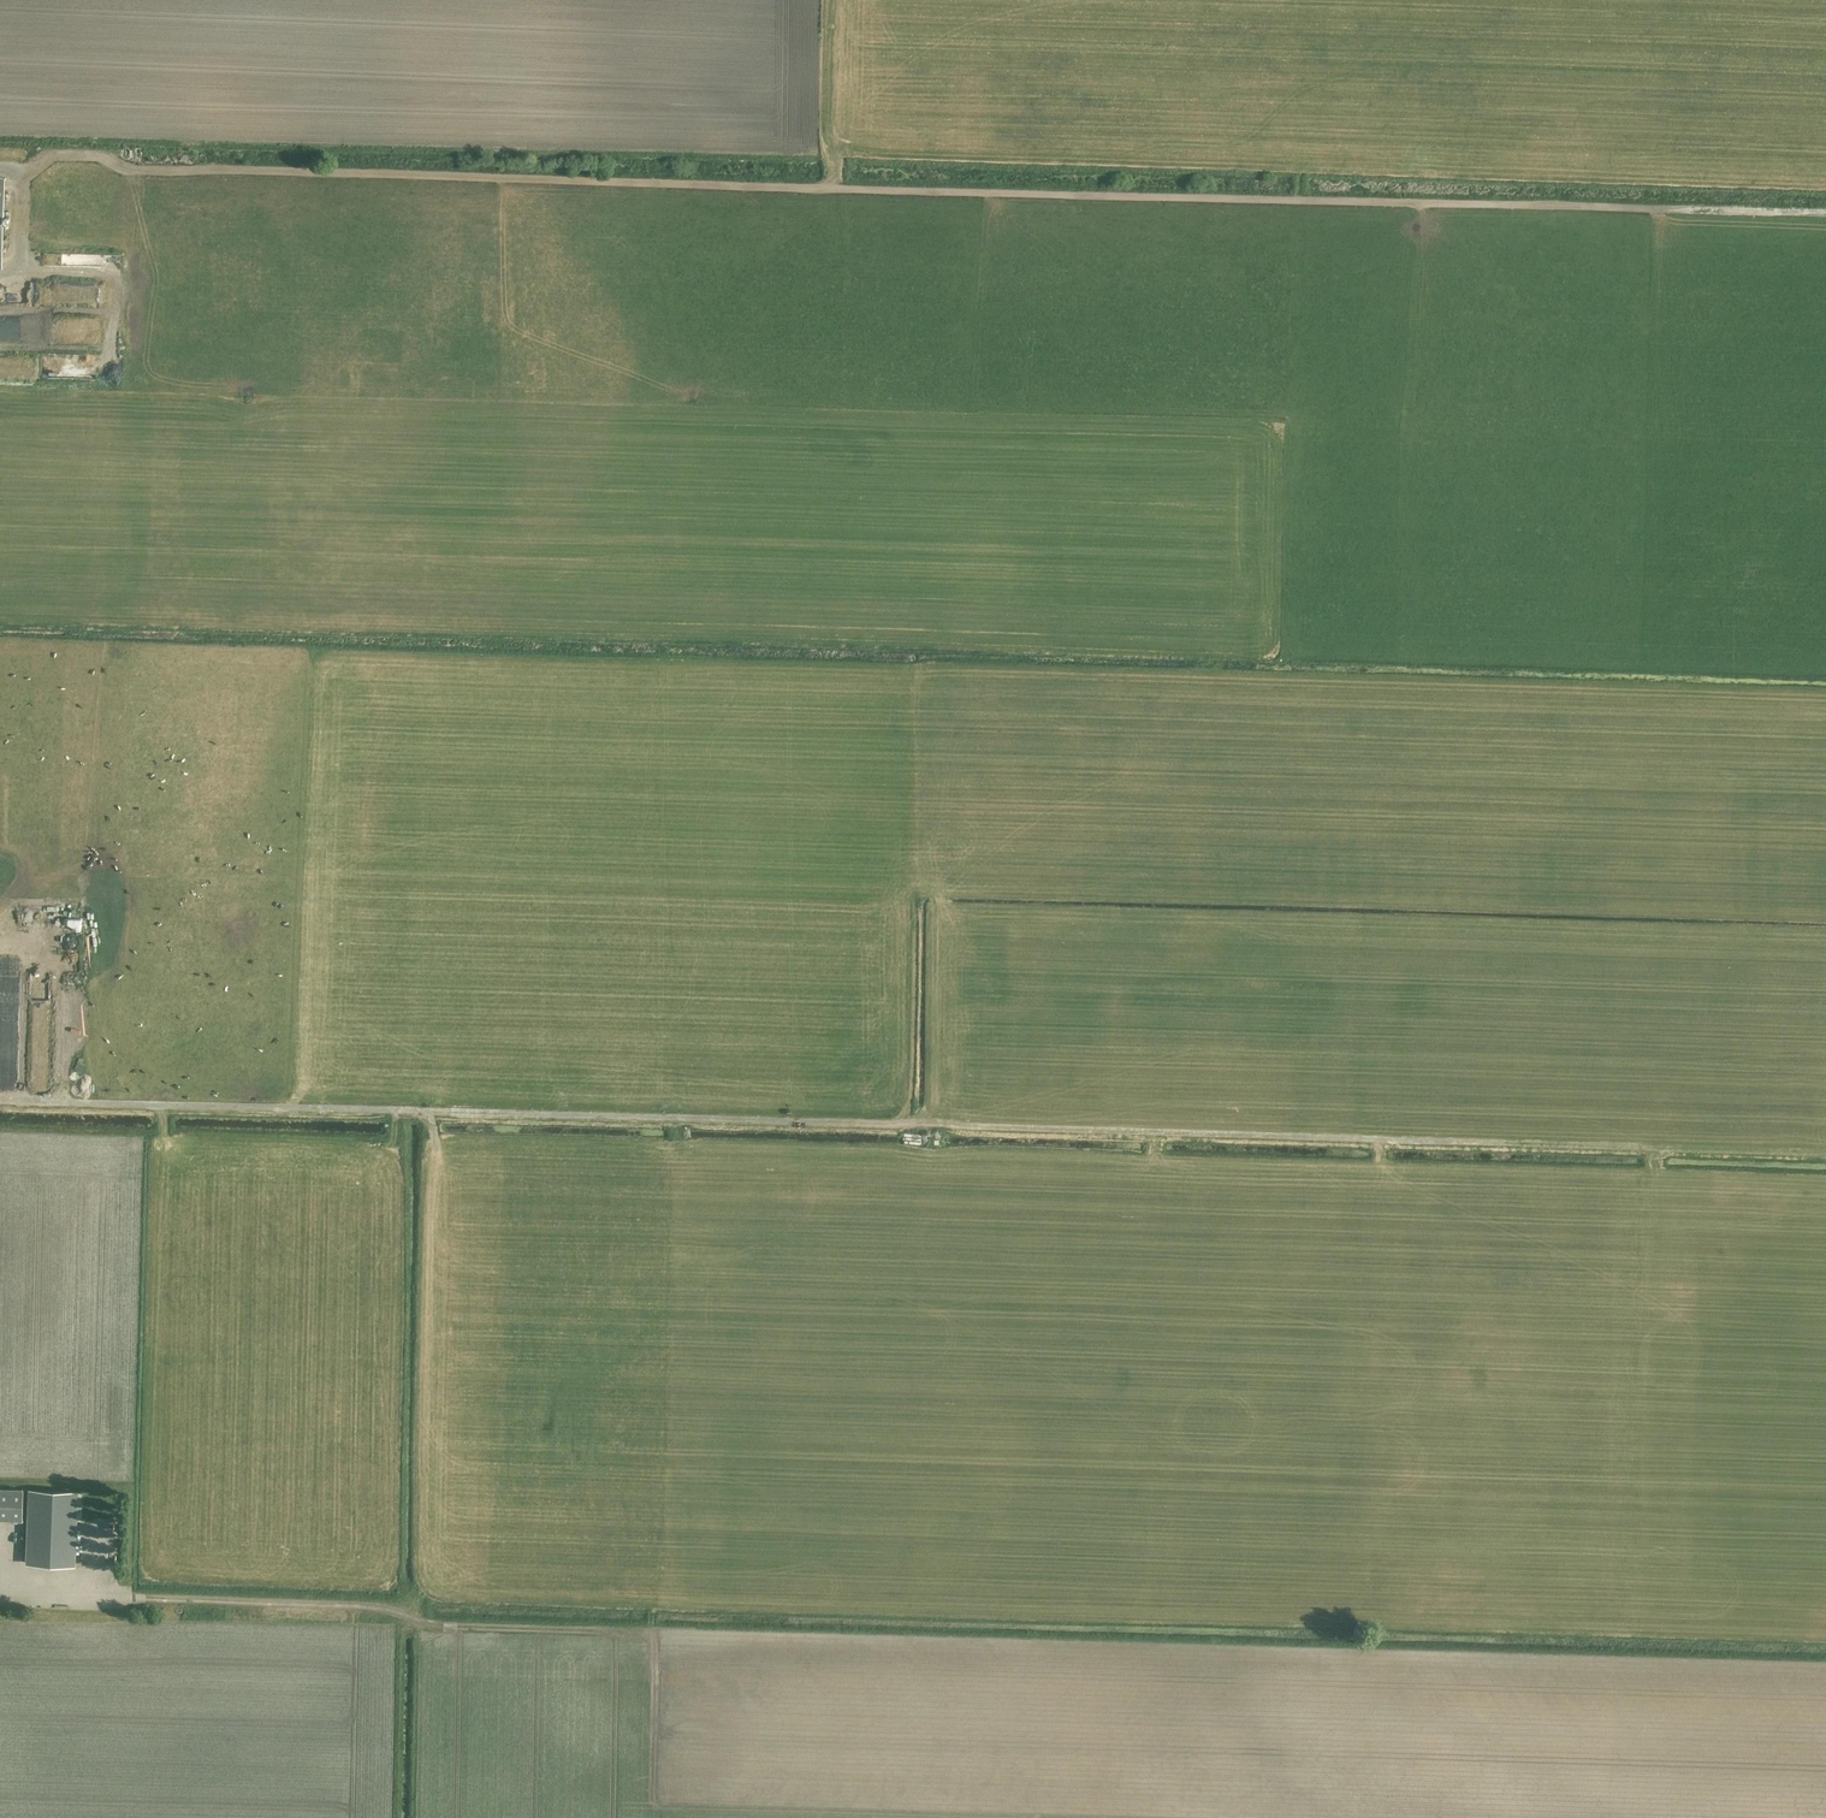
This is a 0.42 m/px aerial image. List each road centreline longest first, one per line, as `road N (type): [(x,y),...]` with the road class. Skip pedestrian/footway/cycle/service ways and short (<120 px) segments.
road 1 (track): [(0,1102),(1825,1156)]

